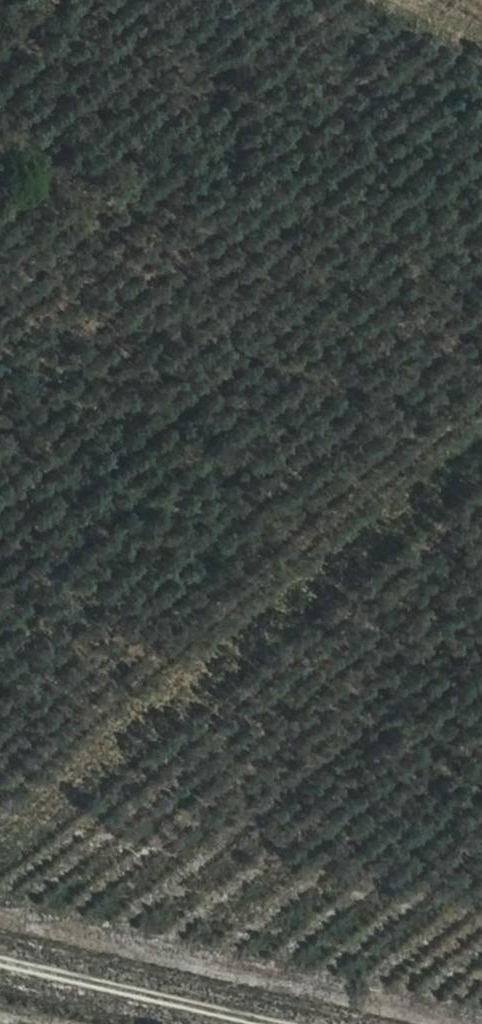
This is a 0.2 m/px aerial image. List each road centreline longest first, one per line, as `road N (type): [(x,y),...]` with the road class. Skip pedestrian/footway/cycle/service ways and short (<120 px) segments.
road 1 (track): [(0,960),(269,1023)]

